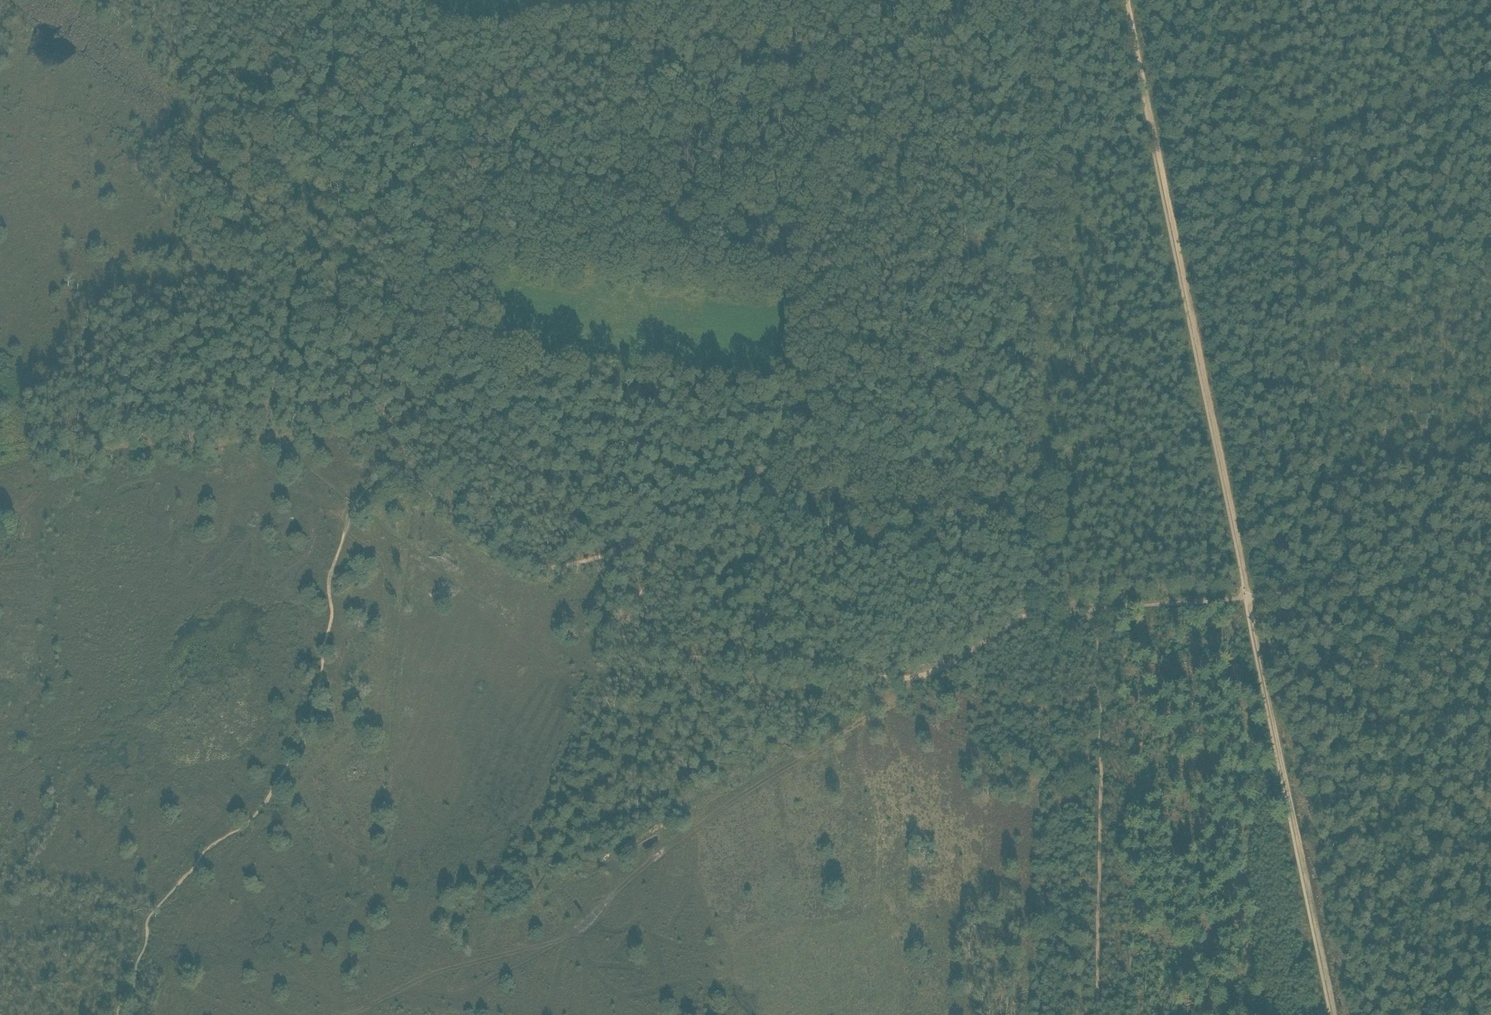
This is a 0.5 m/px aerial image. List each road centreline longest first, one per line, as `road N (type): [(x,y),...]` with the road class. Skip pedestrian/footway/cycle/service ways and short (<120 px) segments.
road 1 (track): [(405,454),(426,495),(527,564),(563,566),(629,550),(658,556),(623,643),(694,660),(929,676),(1050,608),(1098,607)]
road 2 (track): [(1129,0),(1249,598)]
road 3 (track): [(1249,598),(1337,1014)]
road 4 (track): [(1490,640),(1371,667),(1350,587)]
road 5 (track): [(1453,95),(1269,151)]
road 6 (track): [(1231,45),(1383,0)]
road 7 (track): [(1098,607),(1243,599)]
road 8 (track): [(1269,151),(1257,153),(1231,45)]

